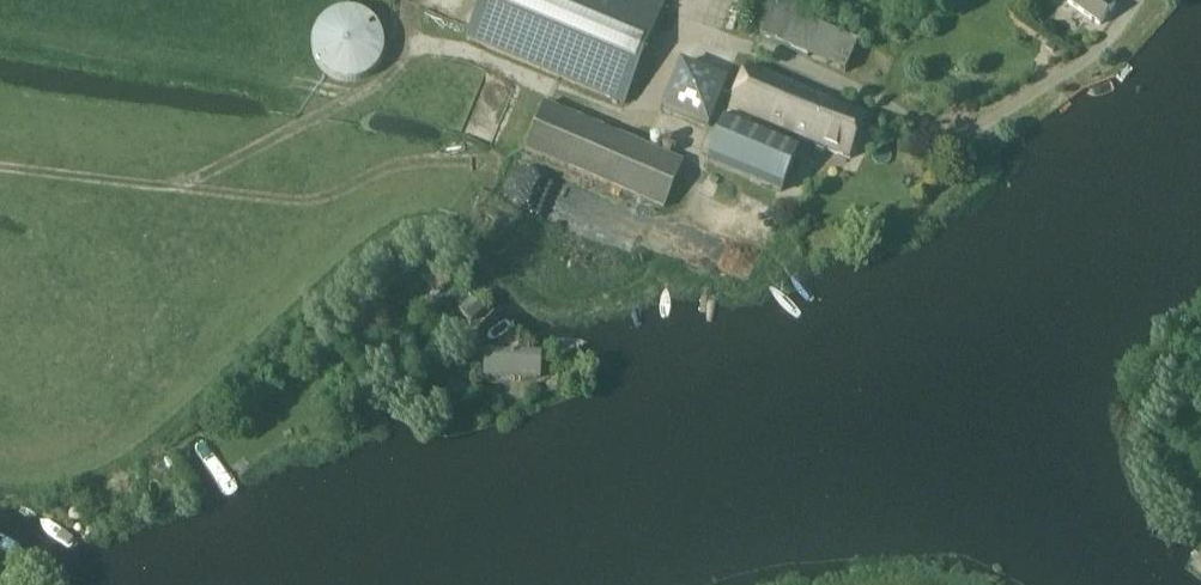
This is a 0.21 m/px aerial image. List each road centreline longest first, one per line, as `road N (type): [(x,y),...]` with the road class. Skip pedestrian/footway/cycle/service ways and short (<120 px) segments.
road 1 (unclassified): [(405,54),(425,42),(457,47),(616,116),(642,106),(665,55),(714,41),(758,50),(920,125),(953,132),(981,125),(1078,64),(1136,0)]
road 2 (track): [(0,167),(181,187),(379,82),(405,54)]

